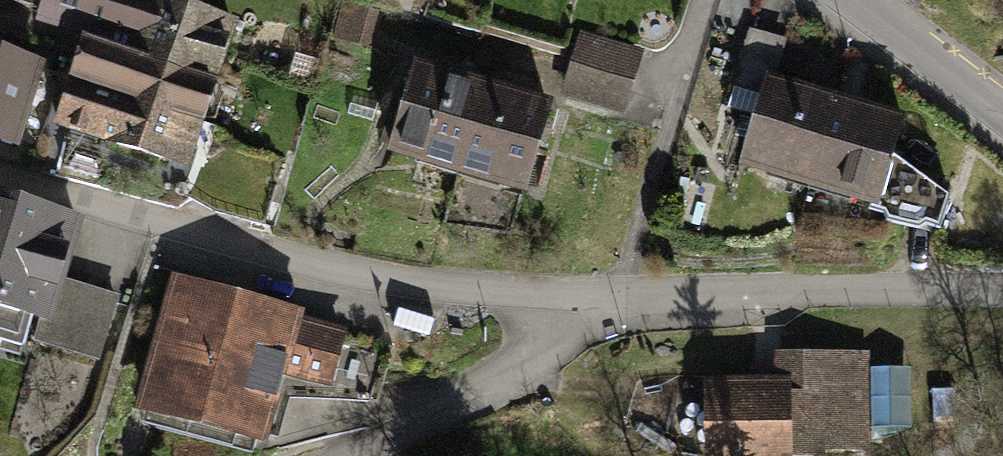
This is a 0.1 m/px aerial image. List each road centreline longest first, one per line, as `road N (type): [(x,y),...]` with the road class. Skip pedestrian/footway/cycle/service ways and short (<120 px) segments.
road 1 (residential): [(0,171),(233,246),(382,278),(547,292),(1002,290)]
road 2 (residential): [(1002,113),(868,0)]

